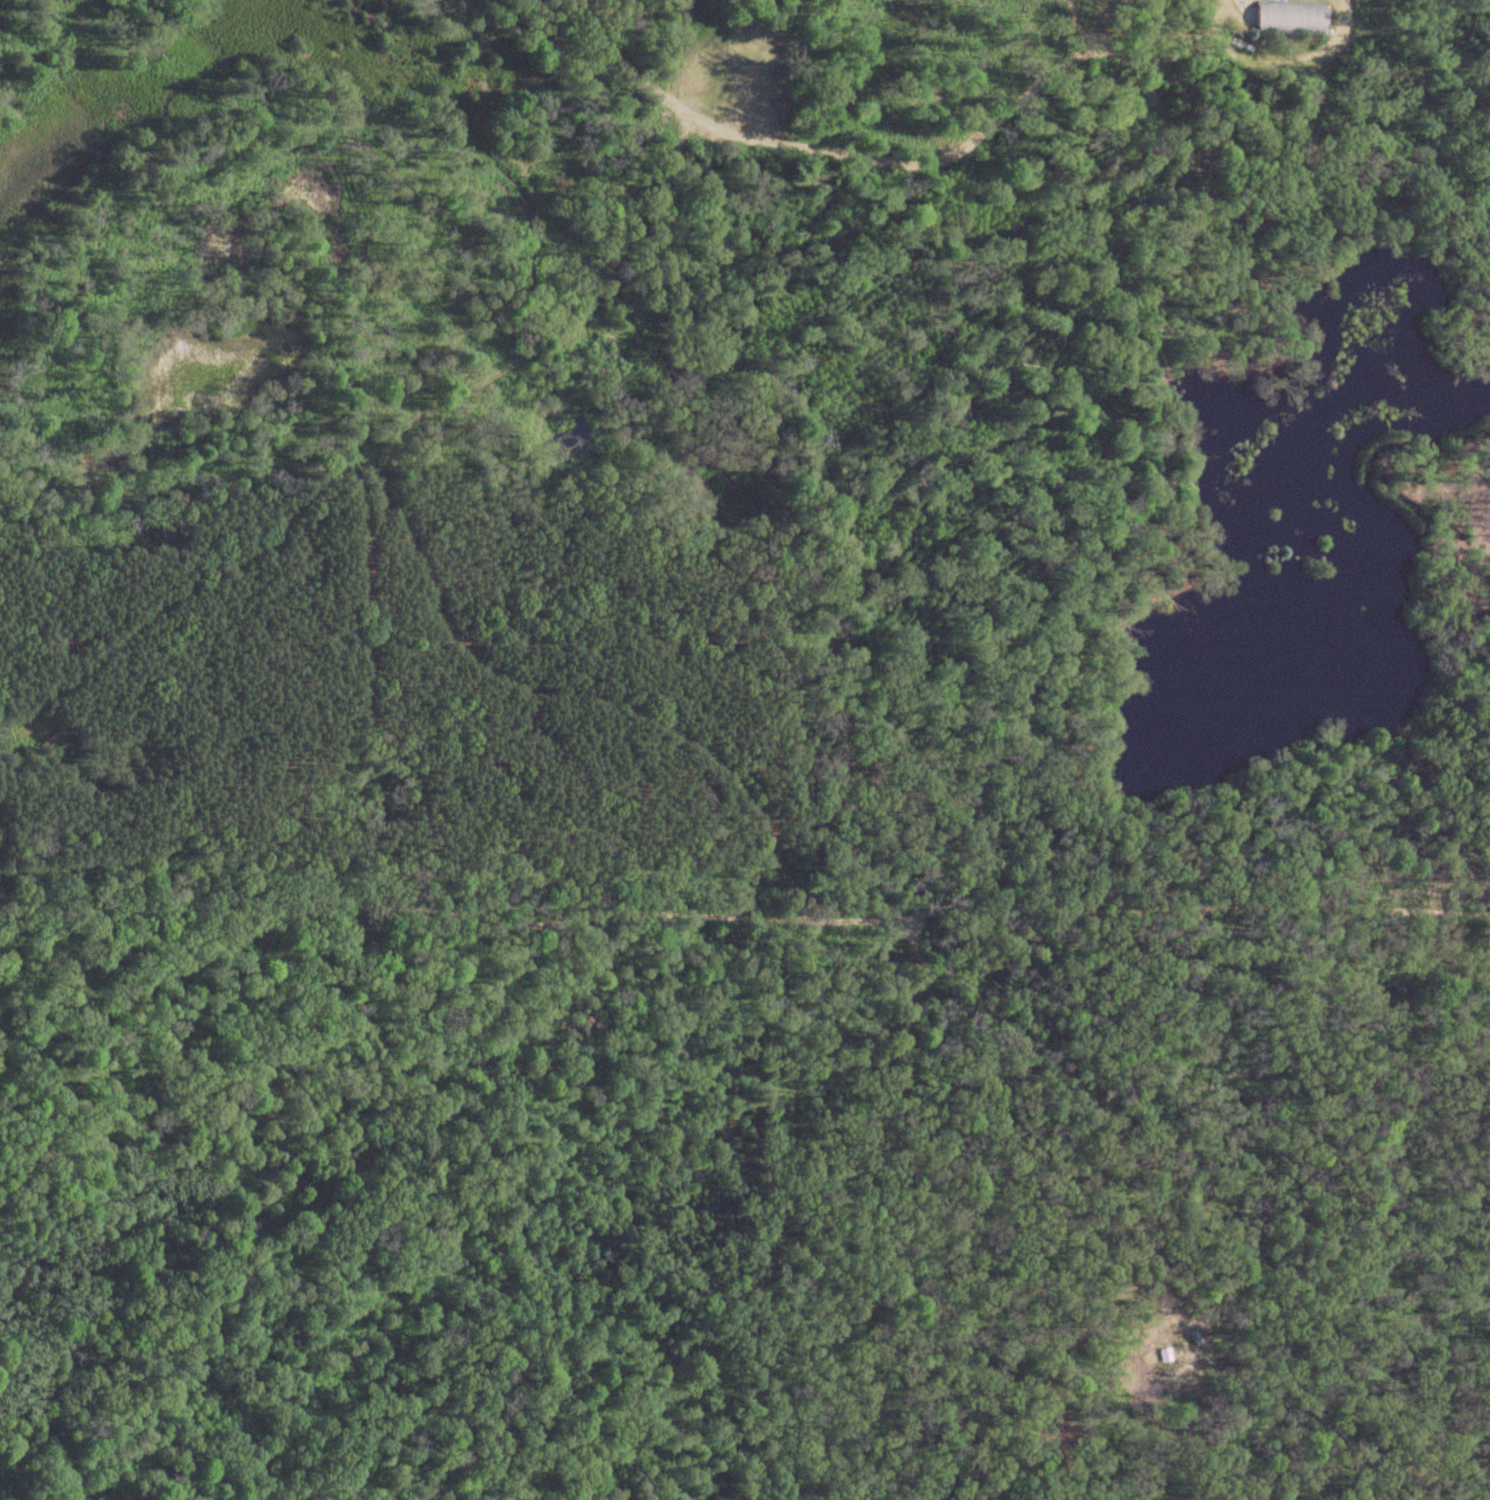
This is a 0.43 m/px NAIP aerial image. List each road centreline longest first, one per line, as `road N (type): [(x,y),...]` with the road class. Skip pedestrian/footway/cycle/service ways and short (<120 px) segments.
road 1 (track): [(1489,883),(570,877),(500,881),(420,900),(285,905),(184,885),(0,888)]
road 2 (track): [(868,880),(1025,1041),(1146,1123),(1489,1257)]
road 3 (track): [(902,1499),(1053,1385),(1285,1274),(1372,1259),(1489,1262)]

